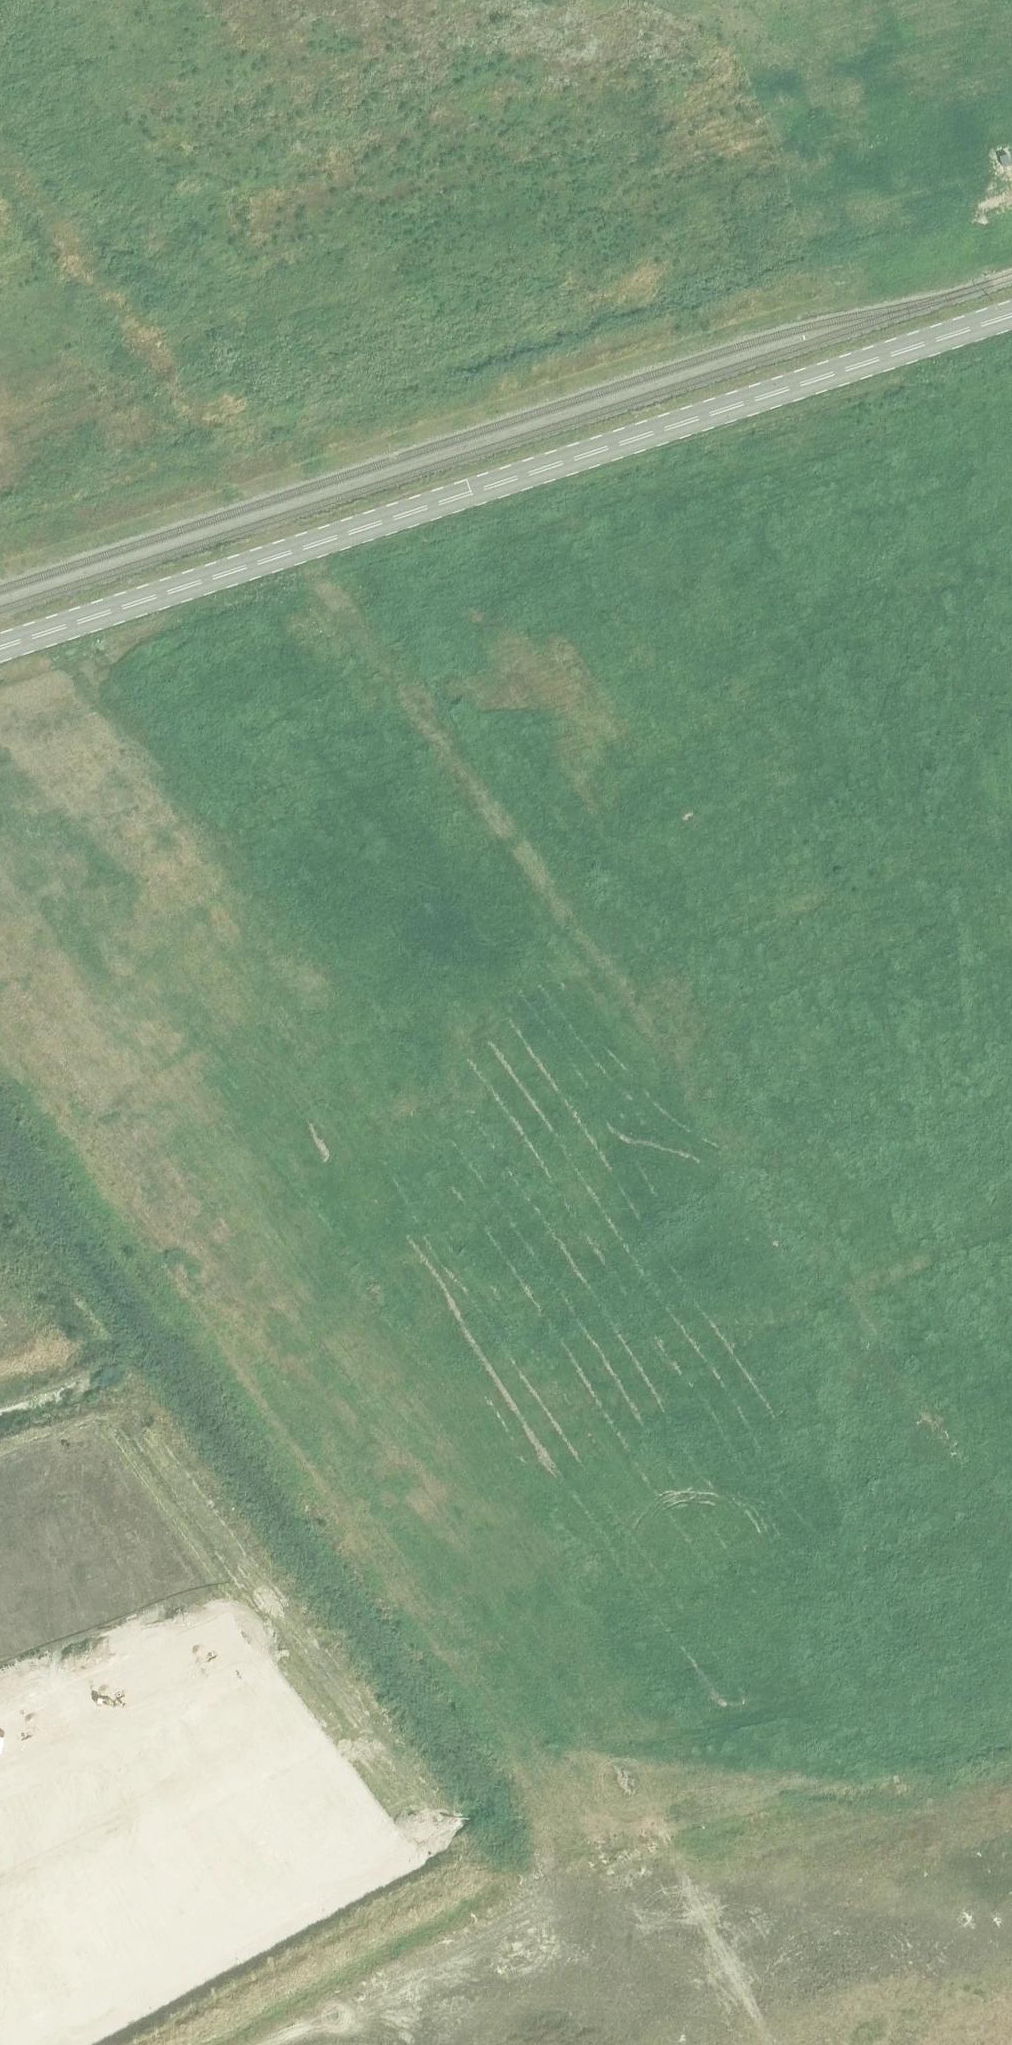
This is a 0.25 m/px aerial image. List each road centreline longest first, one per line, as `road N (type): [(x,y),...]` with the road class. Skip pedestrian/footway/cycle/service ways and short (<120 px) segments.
road 1 (unclassified): [(0,648),(671,433),(787,416),(891,414),(1011,425)]
road 2 (unclassified): [(252,2044),(569,1881),(1011,1747)]

